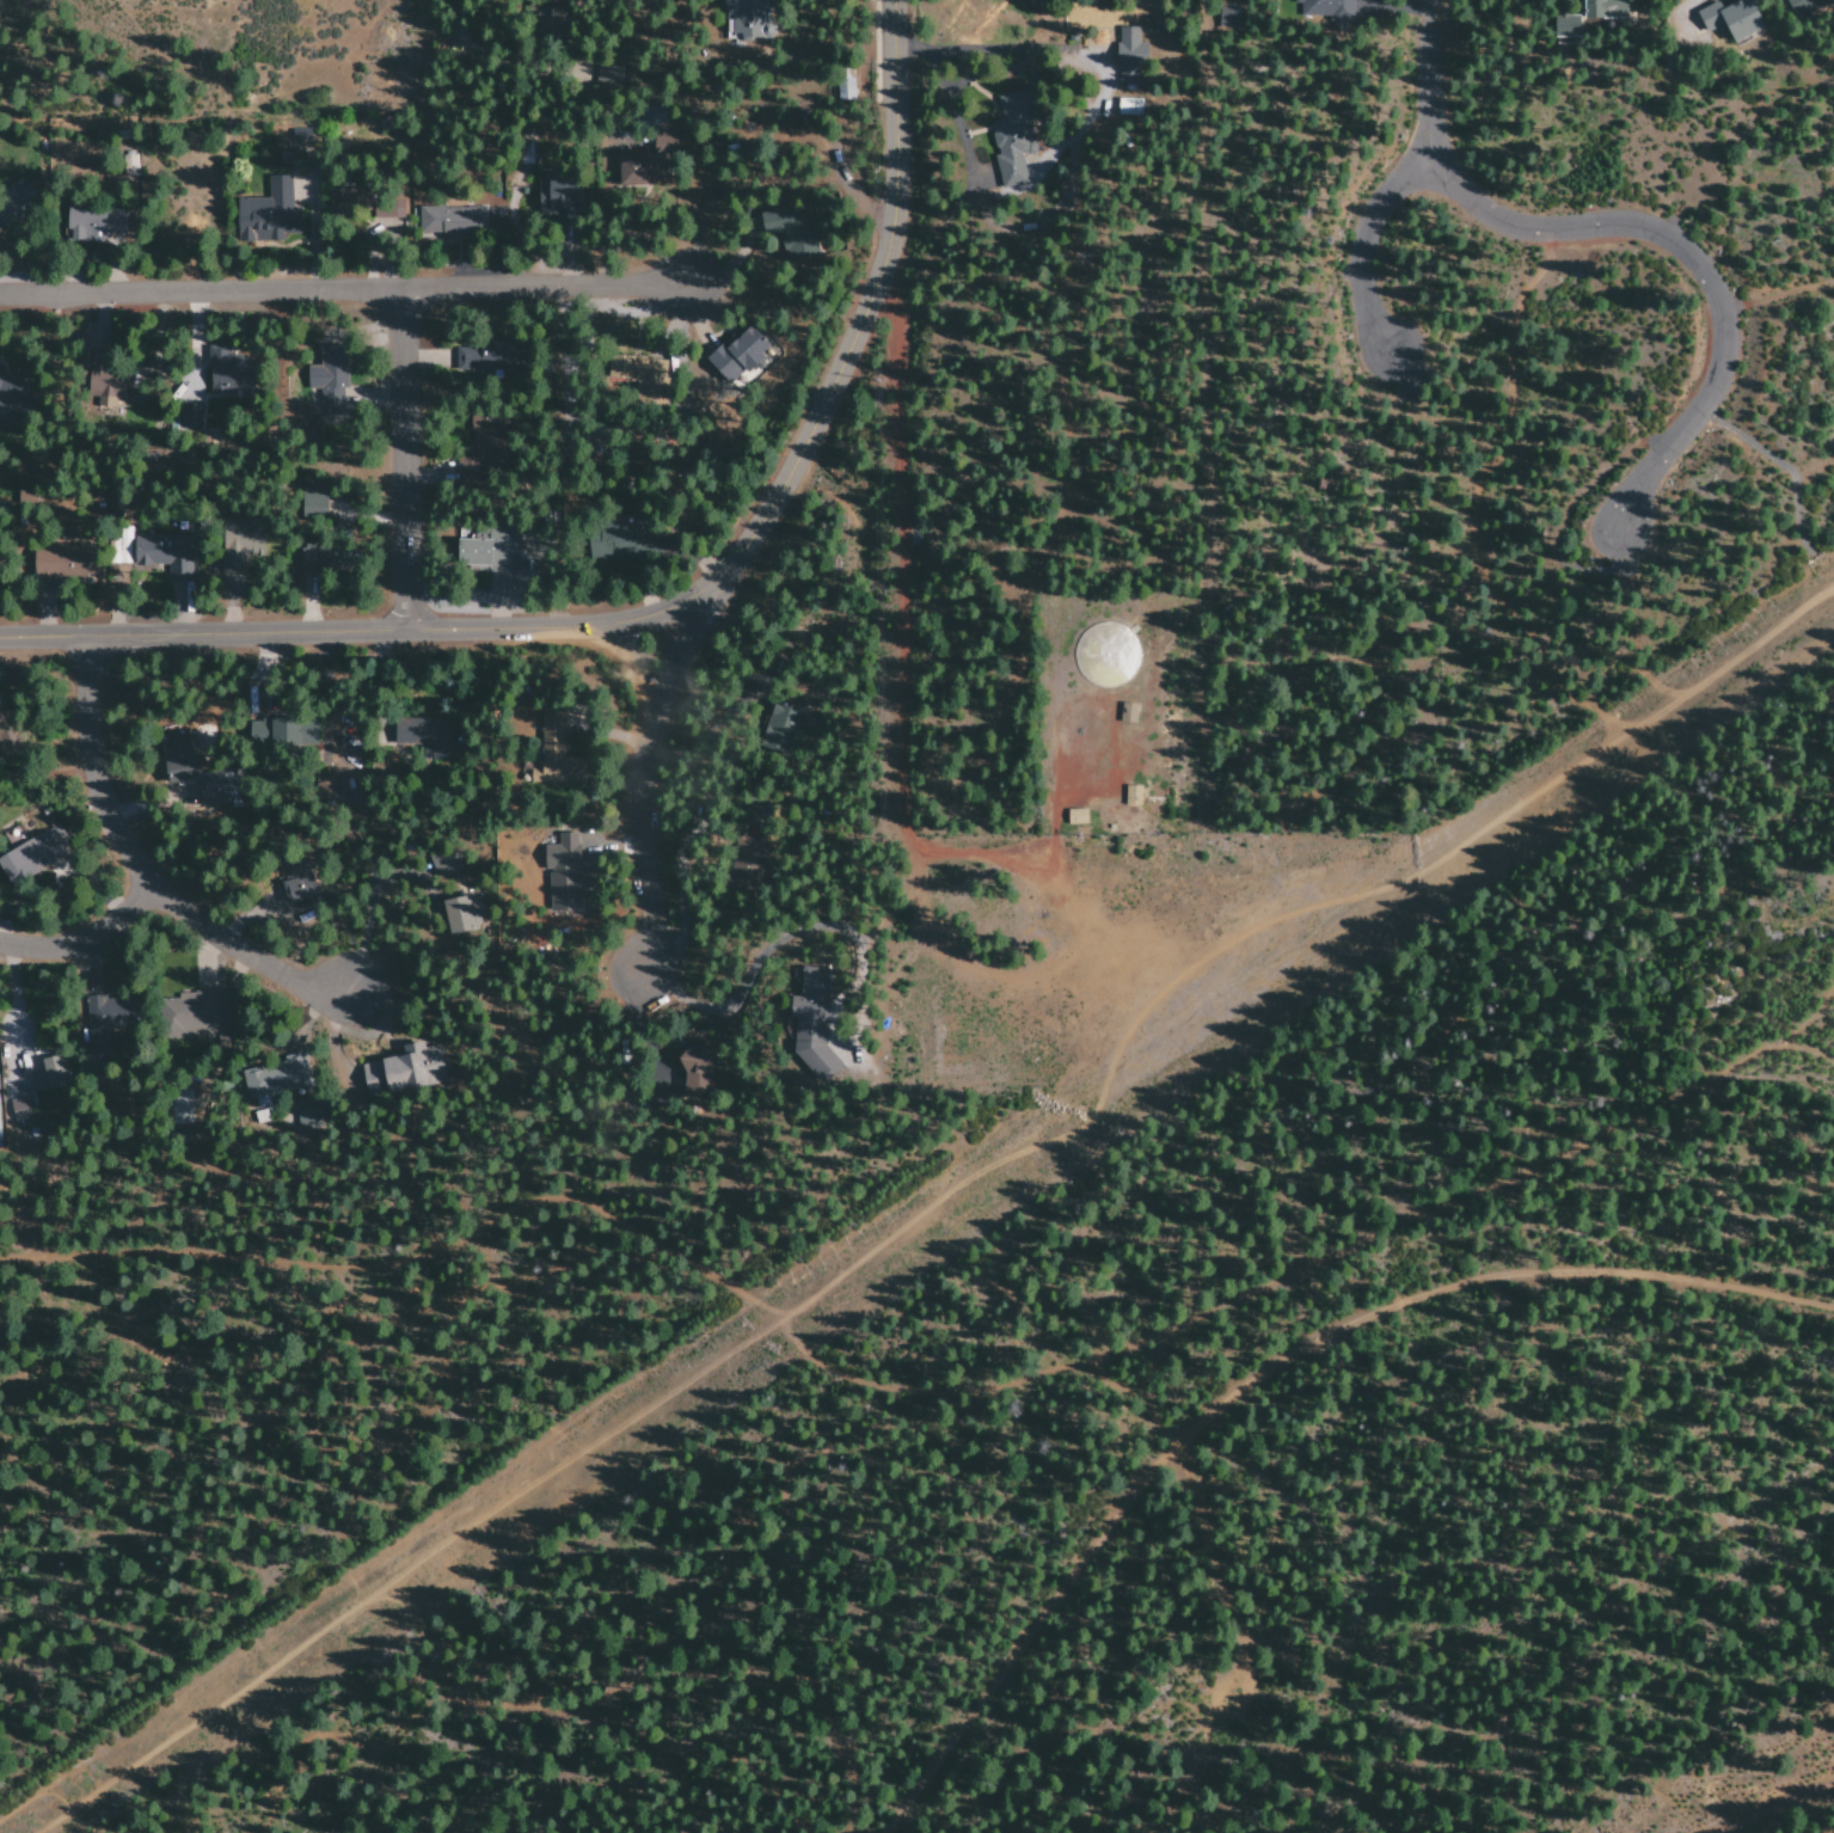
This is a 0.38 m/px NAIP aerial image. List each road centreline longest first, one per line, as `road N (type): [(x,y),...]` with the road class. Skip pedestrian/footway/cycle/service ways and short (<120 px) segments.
road 1 (track): [(0,1820),(754,1301),(951,1176),(1020,1112),(1088,1127),(1104,1112),(1111,1047),(1361,895),(1449,864),(1488,807),(1713,652),(1833,550)]
road 2 (track): [(0,1254),(170,1246),(352,1268),(399,1265),(448,1250),(532,1200),(566,1196),(698,1261),(815,1357),(852,1377),(958,1394),(1079,1373),(1116,1386),(1250,1280),(1443,1182),(1833,1017)]
road 3 (track): [(1833,1307),(1666,1277),(1542,1276),(1448,1293),(1331,1340),(1176,1451),(891,1832)]
road 4 (residential): [(1420,0),(1419,123),(1437,173),(1467,206),(1509,227),(1639,227),(1667,239),(1715,296),(1724,331),(1711,388),(1615,521)]
road 5 (residential): [(895,0),(894,247),(844,372),(761,529),(711,602),(656,627),(606,629)]
road 6 (residential): [(0,290),(674,284)]
road 7 (residential): [(606,629),(0,625)]
road 8 (residential): [(894,247),(902,813)]
road 9 (track): [(1116,1386),(1176,1451),(1197,1512),(1194,1561),(1114,1672),(1099,1712),(1105,1771),(1146,1832)]
road 10 (residential): [(84,624),(97,761),(112,817),(139,865),(249,956),(302,983),(350,992)]
road 11 (residential): [(407,630),(394,283)]
road 12 (residential): [(606,629),(646,776),(657,912),(642,968)]
road 13 (track): [(1734,1289),(1792,1158),(1833,1035)]
road 14 (residential): [(1429,151),(1378,212),(1357,272),(1362,311),(1391,355)]
road 15 (track): [(1833,529),(1811,486),(1711,388)]
road 16 (residential): [(0,944),(33,949),(87,937),(155,883)]
road 17 (residential): [(688,619),(646,776)]
road 18 (track): [(1833,1369),(1773,1341),(1734,1289)]

